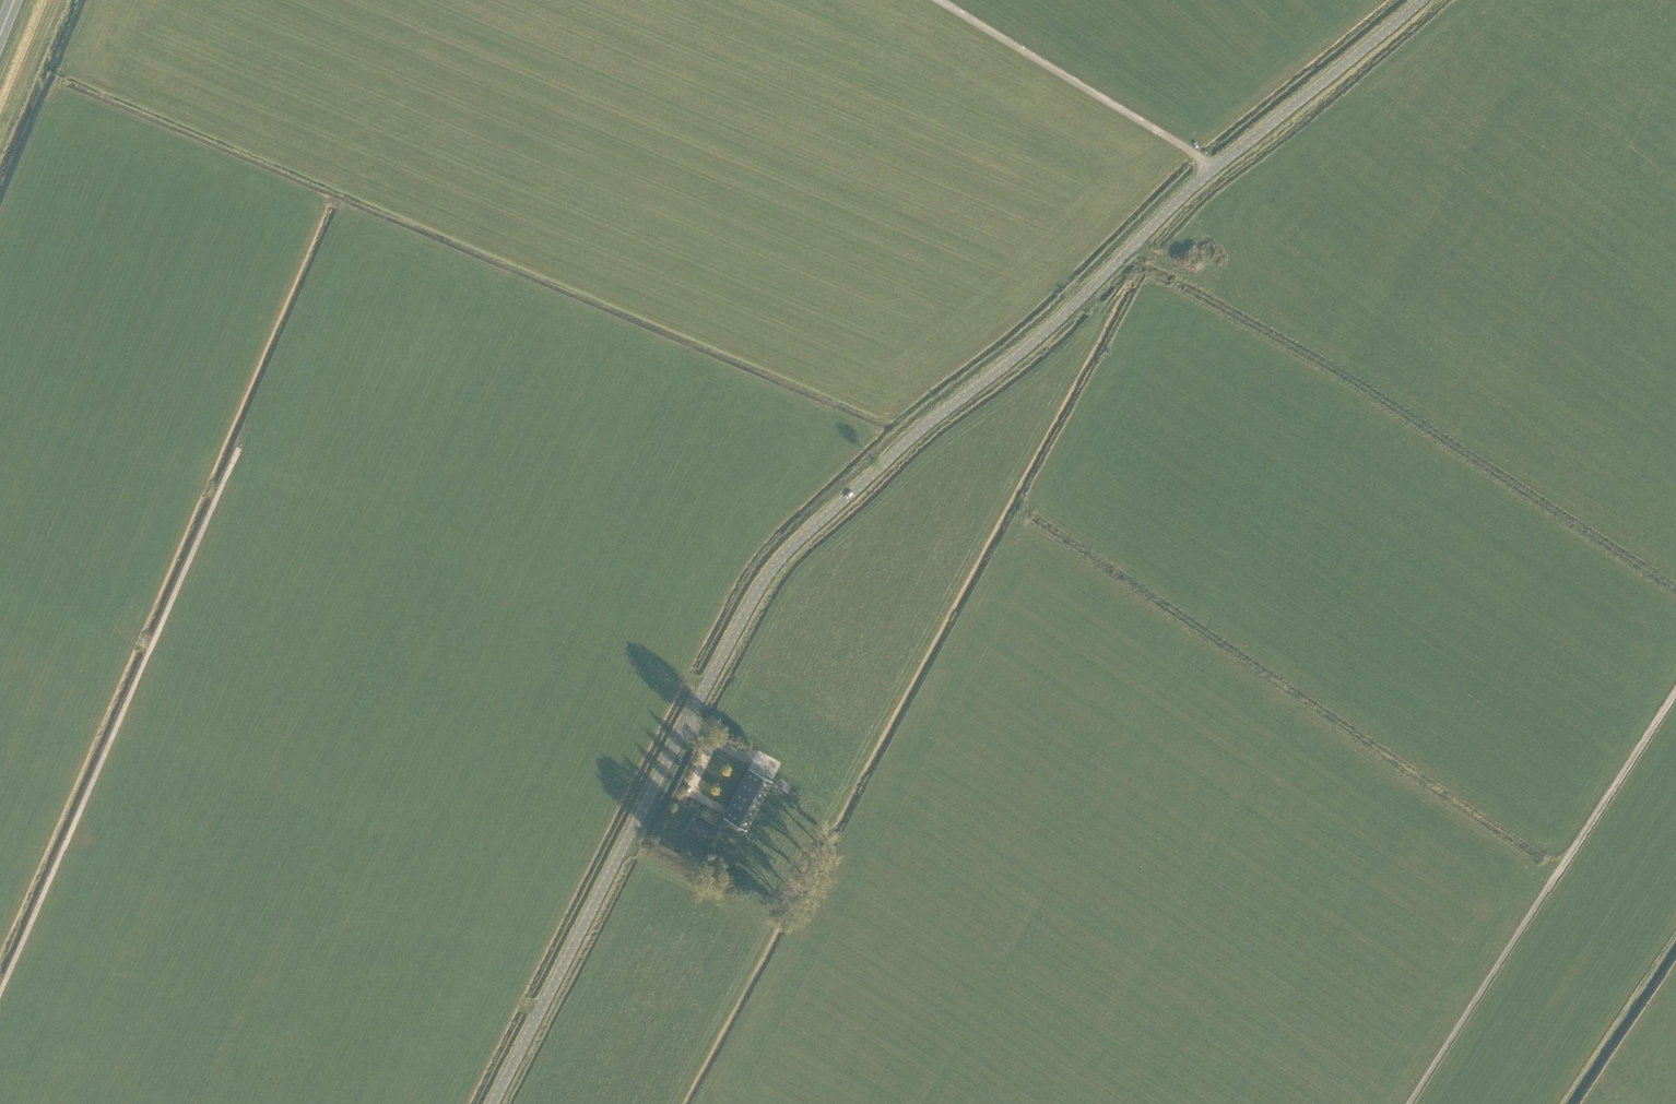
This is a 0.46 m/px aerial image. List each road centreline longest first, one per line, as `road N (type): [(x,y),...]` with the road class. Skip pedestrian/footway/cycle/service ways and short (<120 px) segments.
road 1 (tertiary): [(493,1103),(687,724),(781,557),(1415,0)]
road 2 (track): [(239,449),(0,993)]

